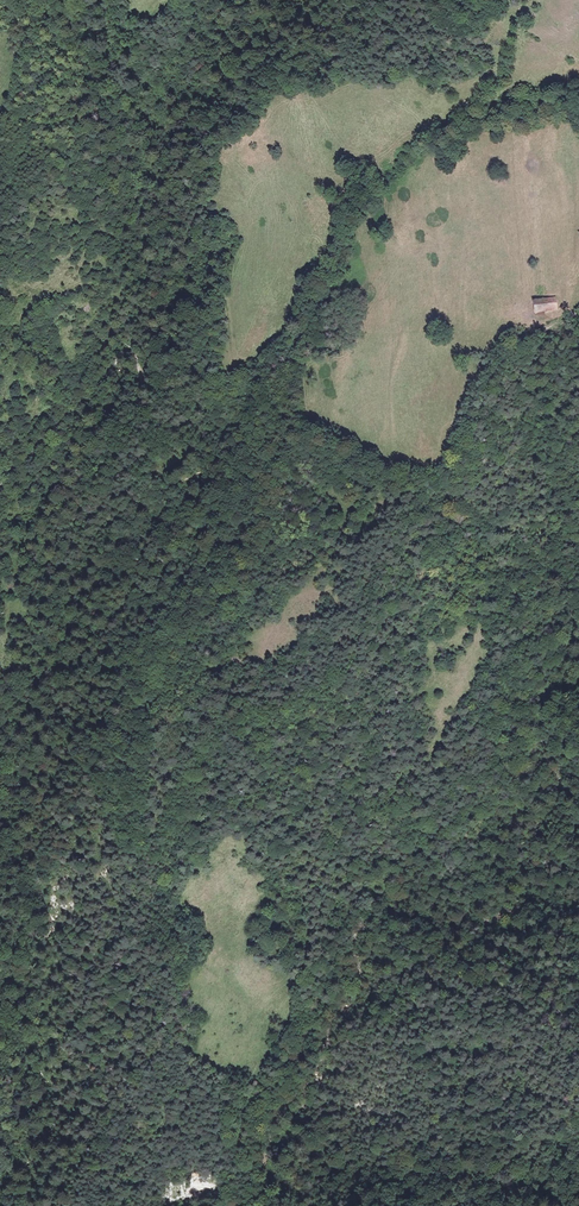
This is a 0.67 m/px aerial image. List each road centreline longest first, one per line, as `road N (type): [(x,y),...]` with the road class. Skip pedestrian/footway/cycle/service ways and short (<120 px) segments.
road 1 (track): [(19,317),(34,400),(21,461)]

